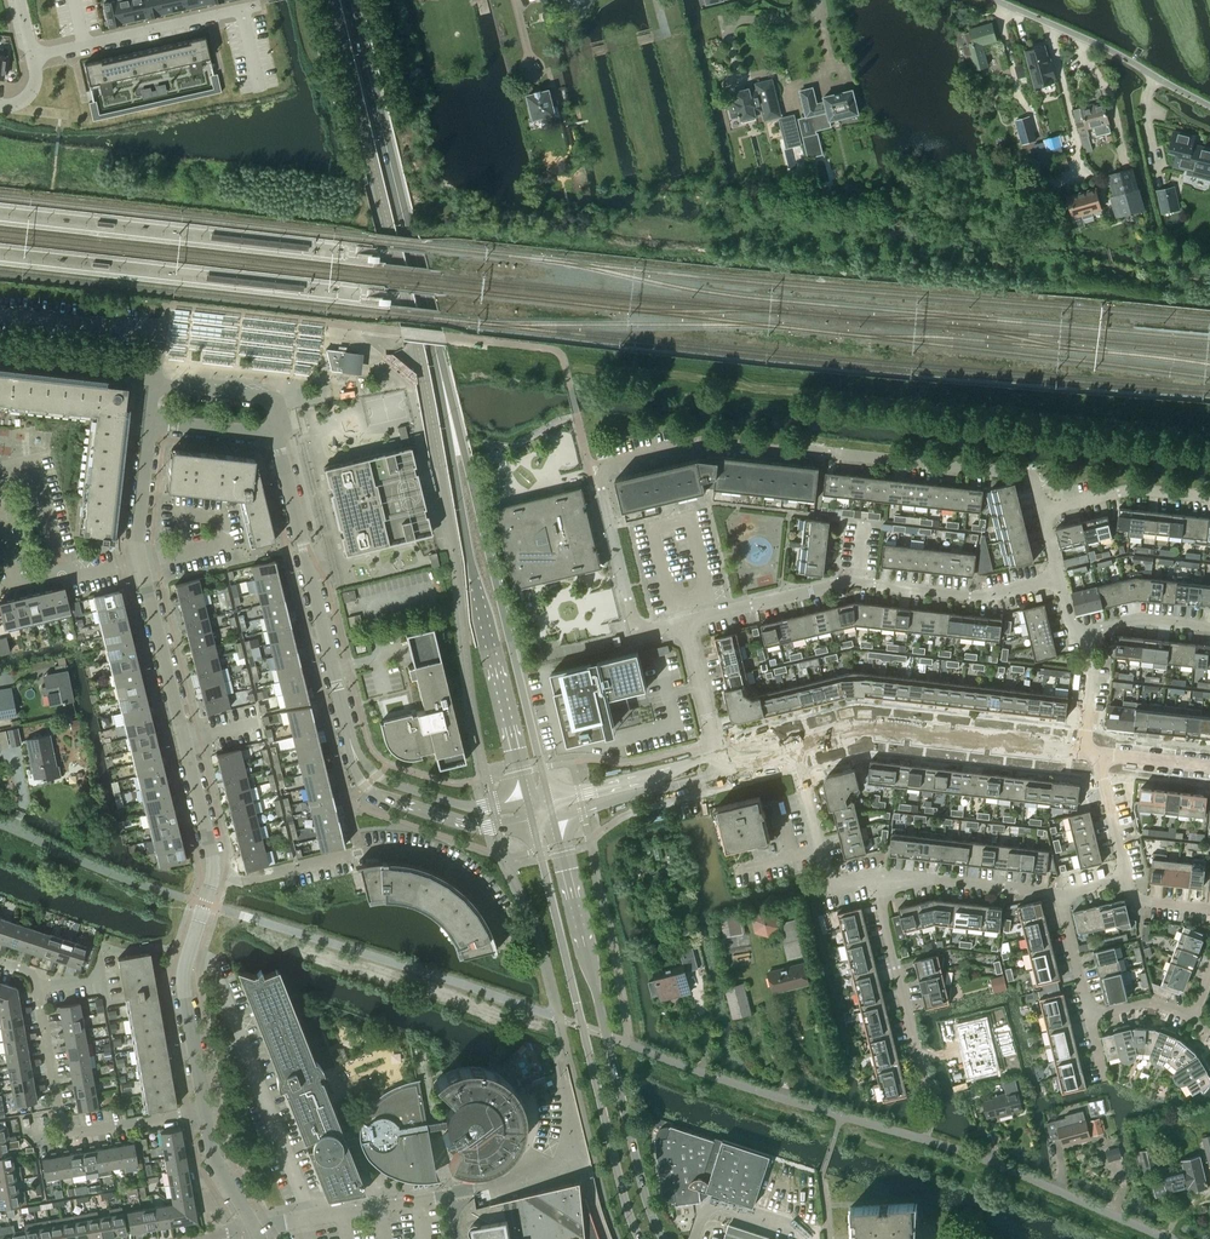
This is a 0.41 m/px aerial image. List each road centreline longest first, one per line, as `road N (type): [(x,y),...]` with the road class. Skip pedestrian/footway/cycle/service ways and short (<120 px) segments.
road 1 (residential): [(1042,511),(1026,475),(827,452),(708,442),(606,468),(601,490),(637,633),(683,622)]
road 2 (unclassified): [(1170,1238),(993,1161),(606,1035)]
road 3 (secondary): [(547,799),(446,398)]
road 4 (secondary): [(446,398),(459,500),(528,802)]
road 5 (residential): [(683,622),(843,583),(985,596),(1058,578)]
road 6 (residential): [(504,946),(496,919),(466,880),(421,854),(375,850),(211,882)]
road 7 (residential): [(211,882),(140,560)]
road 8 (tertiary): [(795,746),(864,730),(1095,754)]
road 9 (residential): [(346,727),(275,434)]
road 10 (secondary): [(350,0),(406,235)]
road 11 (residential): [(346,727),(359,776),(373,793),(478,828),(533,821)]
road 12 (unclassified): [(1209,105),(1104,46),(996,0)]
road 13 (residential): [(33,56),(262,2)]
road 14 (secondary): [(606,1035),(551,817)]
road 15 (secondary): [(582,1026),(640,1238)]
road 16 (residential): [(204,904),(0,825)]
road 17 (residential): [(925,1084),(874,875)]
road 18 (residential): [(528,802),(464,807),(387,782),(363,759),(346,727)]
road 19 (secondary): [(664,1238),(647,1201),(606,1035)]
road 20 (residential): [(204,1111),(184,973),(204,904)]
road 21 (secondary): [(533,821),(582,1026)]
road 22 (residential): [(874,875),(830,886),(795,746)]
road 23 (residential): [(1060,894),(874,875)]
road 24 (tertiary): [(551,817),(701,779),(723,761)]
road 25 (tertiary): [(723,761),(547,799)]
road 26 (residential): [(1209,498),(1130,489),(1042,511)]
road 27 (secondary): [(446,398),(406,235)]
road 28 (residential): [(417,1200),(579,1157)]
road 29 (unclassified): [(253,1229),(417,1200)]
road 30 (residential): [(0,355),(154,367)]
road 31 (residential): [(59,1132),(204,1111)]
road 32 (residential): [(37,989),(59,1132)]
road 33 (residential): [(723,761),(683,622)]
road 34 (residential): [(0,590),(140,560)]
road 35 (residential): [(140,560),(149,421)]
road 36 (residential): [(1081,636),(1139,617),(1209,625)]
road 37 (residential): [(253,1229),(217,1166),(204,1111)]
road 38 (residential): [(1128,878),(1095,754)]
road 39 (unclassified): [(149,421),(275,434)]
road 40 (residential): [(1090,1016),(1060,894)]
road 41 (residential): [(186,551),(227,541),(221,517),(182,513),(181,530)]
road 42 (residential): [(1095,754),(1085,731),(1092,667),(1081,636)]

